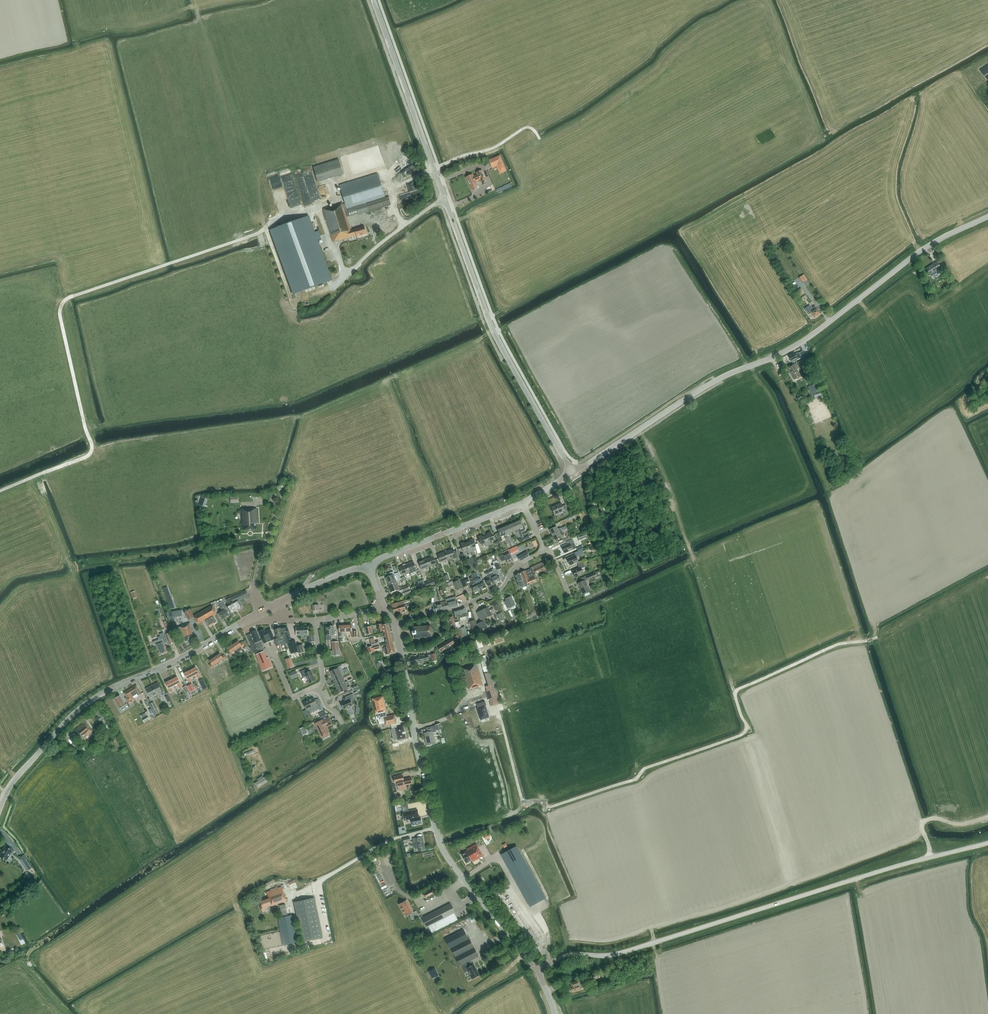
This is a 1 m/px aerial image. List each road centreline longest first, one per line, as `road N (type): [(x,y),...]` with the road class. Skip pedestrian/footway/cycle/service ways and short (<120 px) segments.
road 1 (tertiary): [(573,474),(495,334),(373,0)]
road 2 (tertiary): [(573,474),(708,385),(800,343),(923,249),(987,217)]
road 3 (unclassified): [(987,843),(616,954),(569,955),(537,971)]
road 4 (tertiary): [(537,971),(444,852),(395,623)]
road 5 (tertiary): [(0,811),(10,786),(82,706),(259,614)]
road 6 (residential): [(395,623),(465,606),(504,586),(515,567),(543,551)]
road 7 (tertiary): [(369,565),(523,503)]
road 8 (track): [(434,169),(530,127),(540,140)]
road 9 (tertiary): [(259,614),(369,565)]

